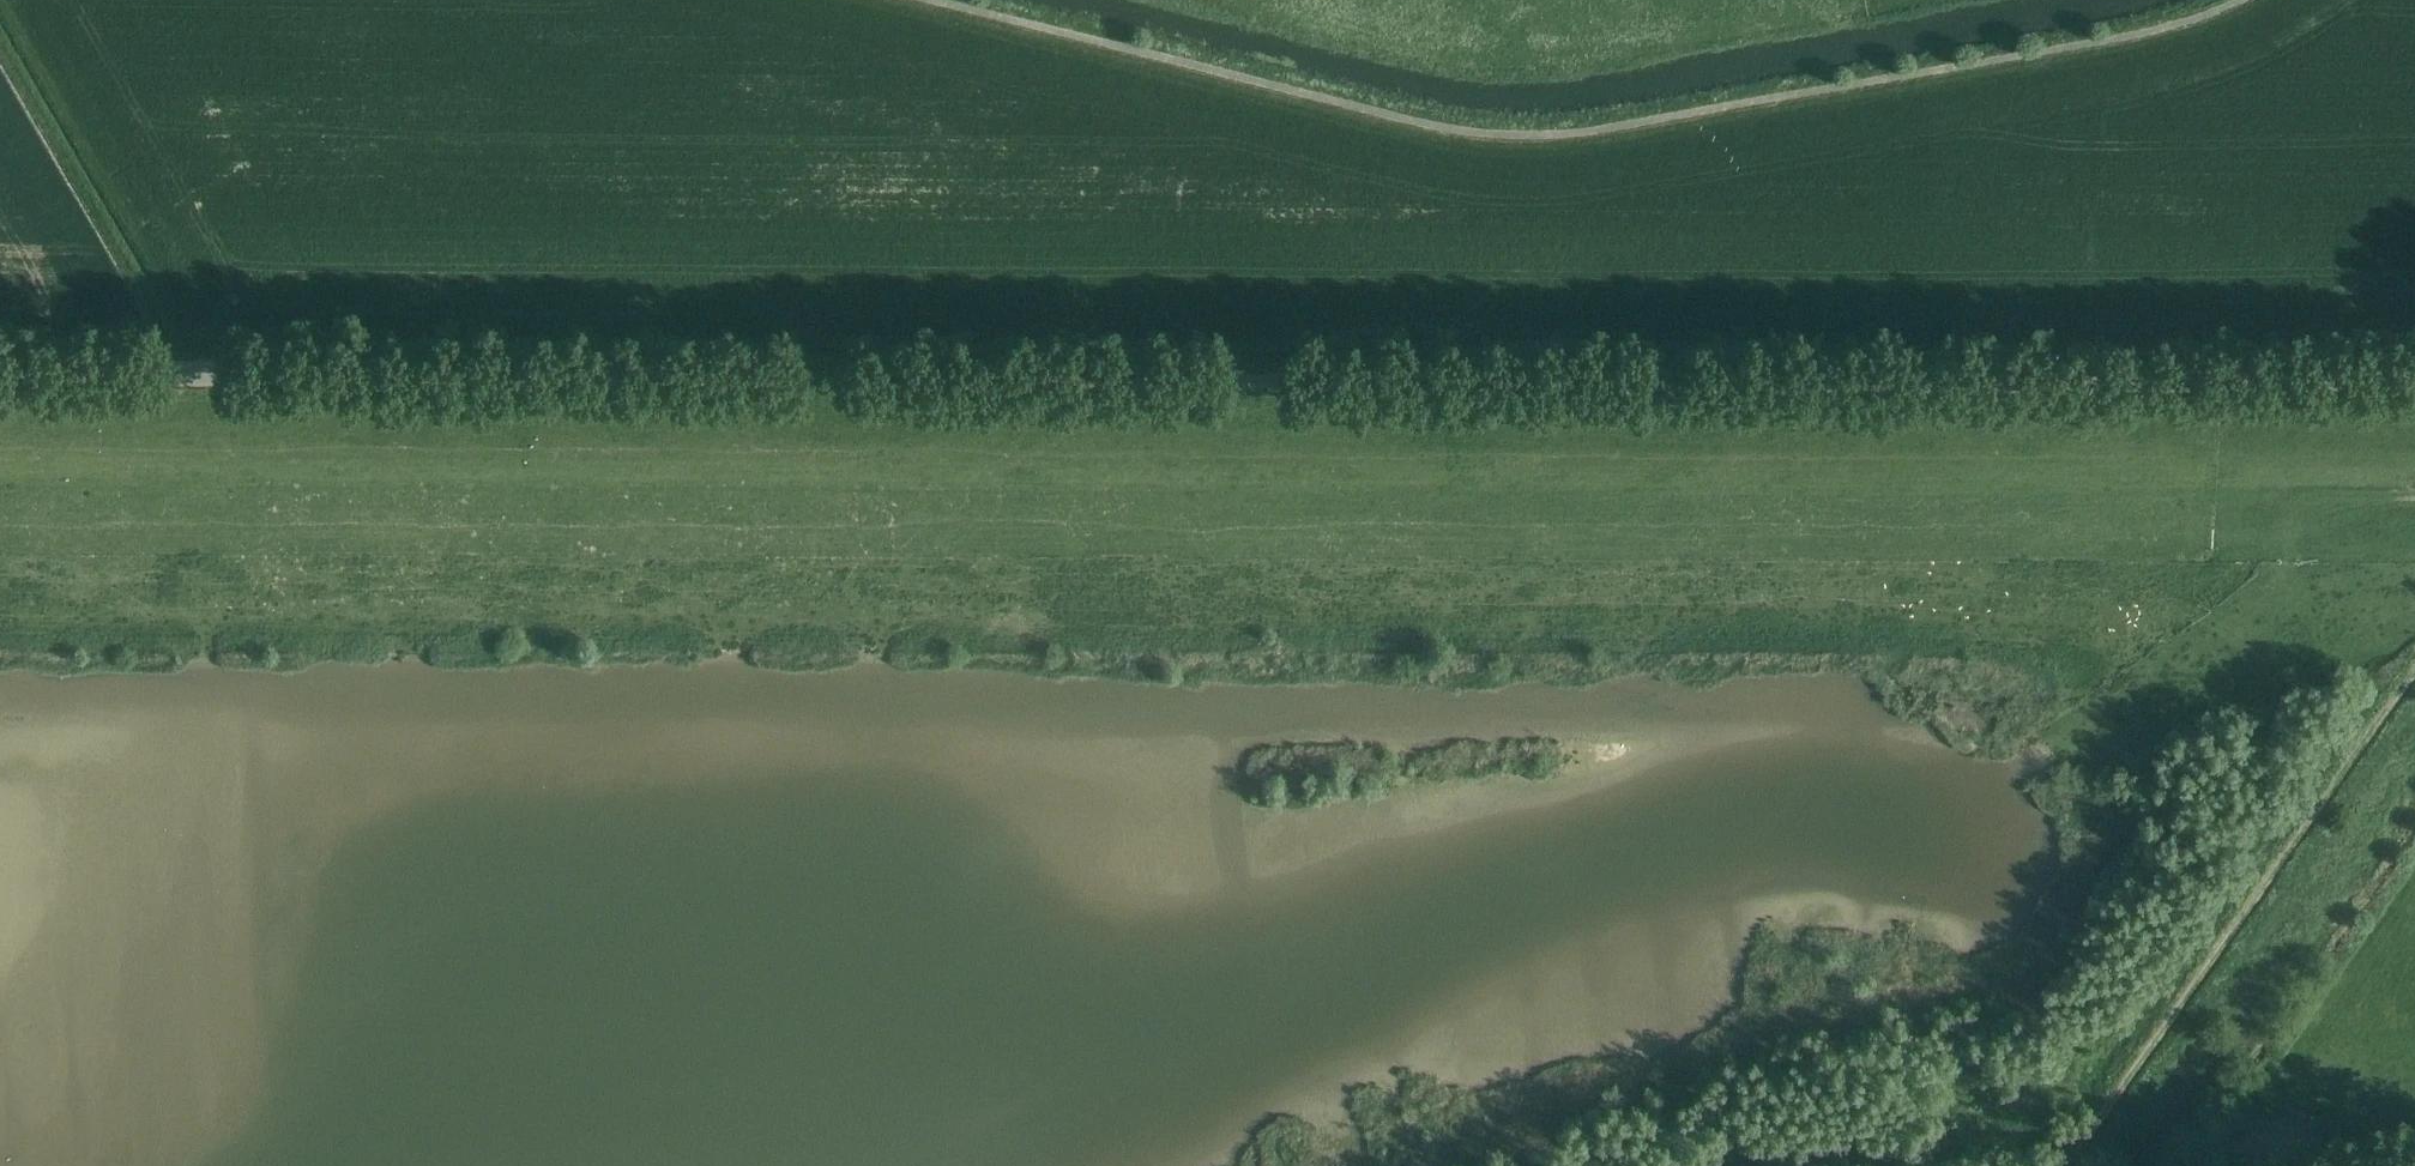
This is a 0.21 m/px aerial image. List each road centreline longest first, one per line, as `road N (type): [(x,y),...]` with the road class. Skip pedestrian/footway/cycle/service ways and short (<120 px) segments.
road 1 (unclassified): [(0,377),(2414,379)]
road 2 (track): [(2086,1132),(2116,1100),(2403,685)]

